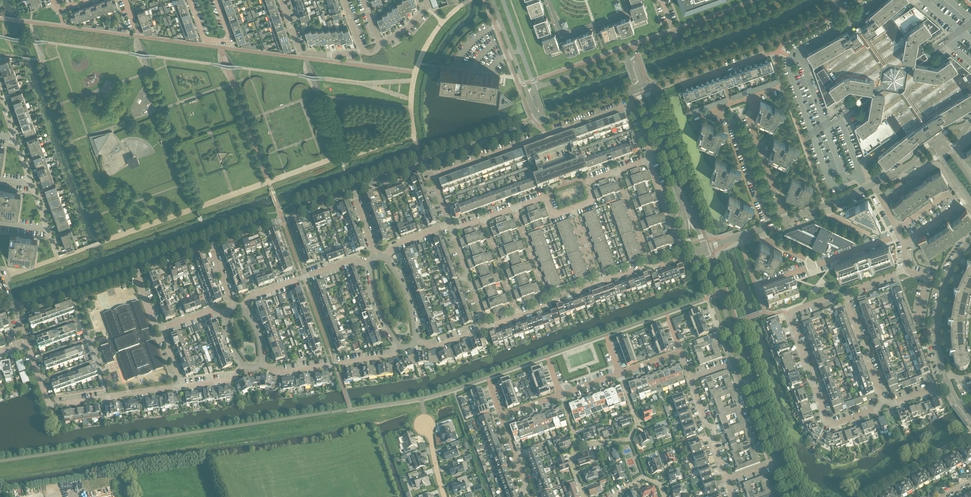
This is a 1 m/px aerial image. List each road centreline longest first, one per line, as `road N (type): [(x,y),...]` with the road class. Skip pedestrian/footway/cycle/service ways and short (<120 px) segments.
road 1 (residential): [(884,402),(838,424),(825,417),(789,315),(845,296)]
road 2 (residential): [(24,344),(49,404),(180,387)]
road 3 (residential): [(209,240),(352,189)]
road 4 (residential): [(651,159),(629,105),(546,135)]
road 5 (residential): [(260,365),(277,373),(400,349)]
road 6 (residential): [(243,309),(252,297),(355,258),(371,265)]
road 7 (residential): [(904,242),(954,208),(953,197),(897,231)]
road 8 (residential): [(651,266),(683,257),(651,159)]
road 9 (residential): [(785,220),(748,117),(753,96)]
road 10 (residential): [(716,109),(733,123),(770,225)]
road 11 (residential): [(13,310),(135,266)]
road 12 (residential): [(423,163),(542,121)]
road 13 (residential): [(579,446),(632,440),(637,423),(619,373)]
road 14 (residential): [(431,177),(546,135)]

